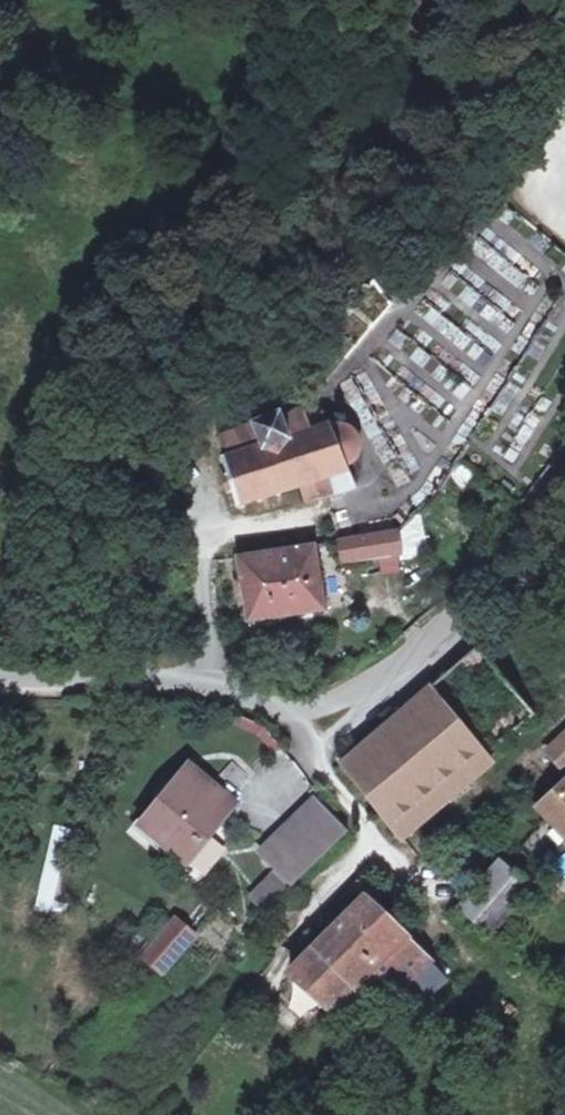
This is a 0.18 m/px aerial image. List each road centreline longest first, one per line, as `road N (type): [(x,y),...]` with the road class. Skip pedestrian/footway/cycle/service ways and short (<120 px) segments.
road 1 (unclassified): [(564,470),(529,526),(403,661),(329,706),(287,710),(216,688),(0,679)]

